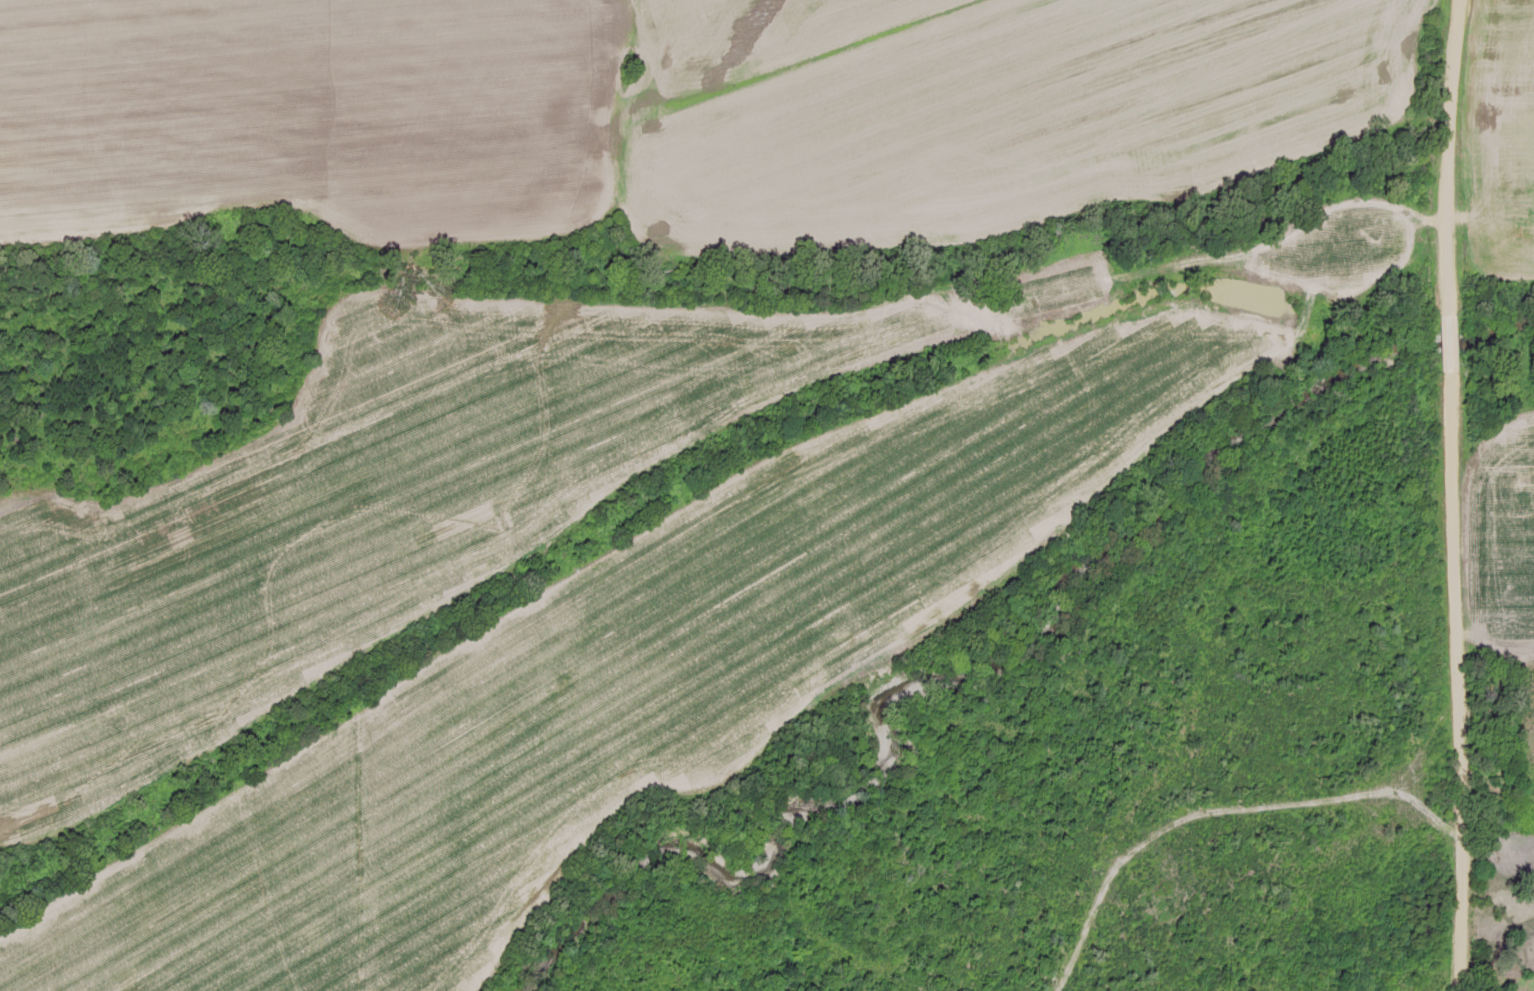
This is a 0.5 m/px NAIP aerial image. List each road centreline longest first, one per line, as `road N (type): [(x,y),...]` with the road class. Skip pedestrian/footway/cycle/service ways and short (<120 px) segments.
road 1 (residential): [(1453,990),(1444,382)]
road 2 (residential): [(1441,317),(1456,0)]

